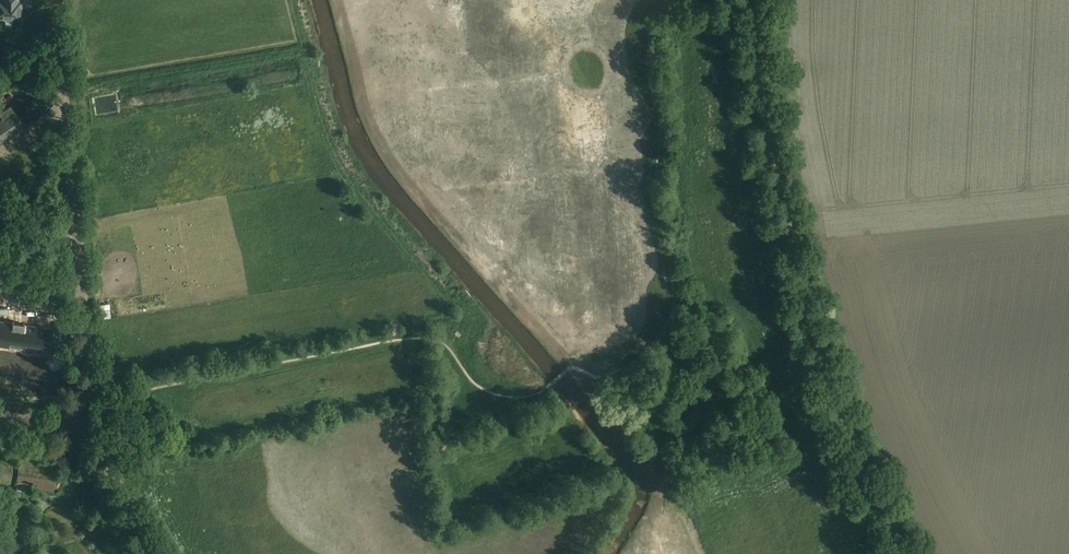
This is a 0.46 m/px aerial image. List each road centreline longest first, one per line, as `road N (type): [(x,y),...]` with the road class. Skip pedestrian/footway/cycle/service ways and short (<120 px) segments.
road 1 (track): [(904,553),(843,434),(790,254),(768,142),(756,0)]
road 2 (unclassified): [(85,425),(88,356),(54,0)]
road 3 (unclassified): [(160,553),(85,425)]

